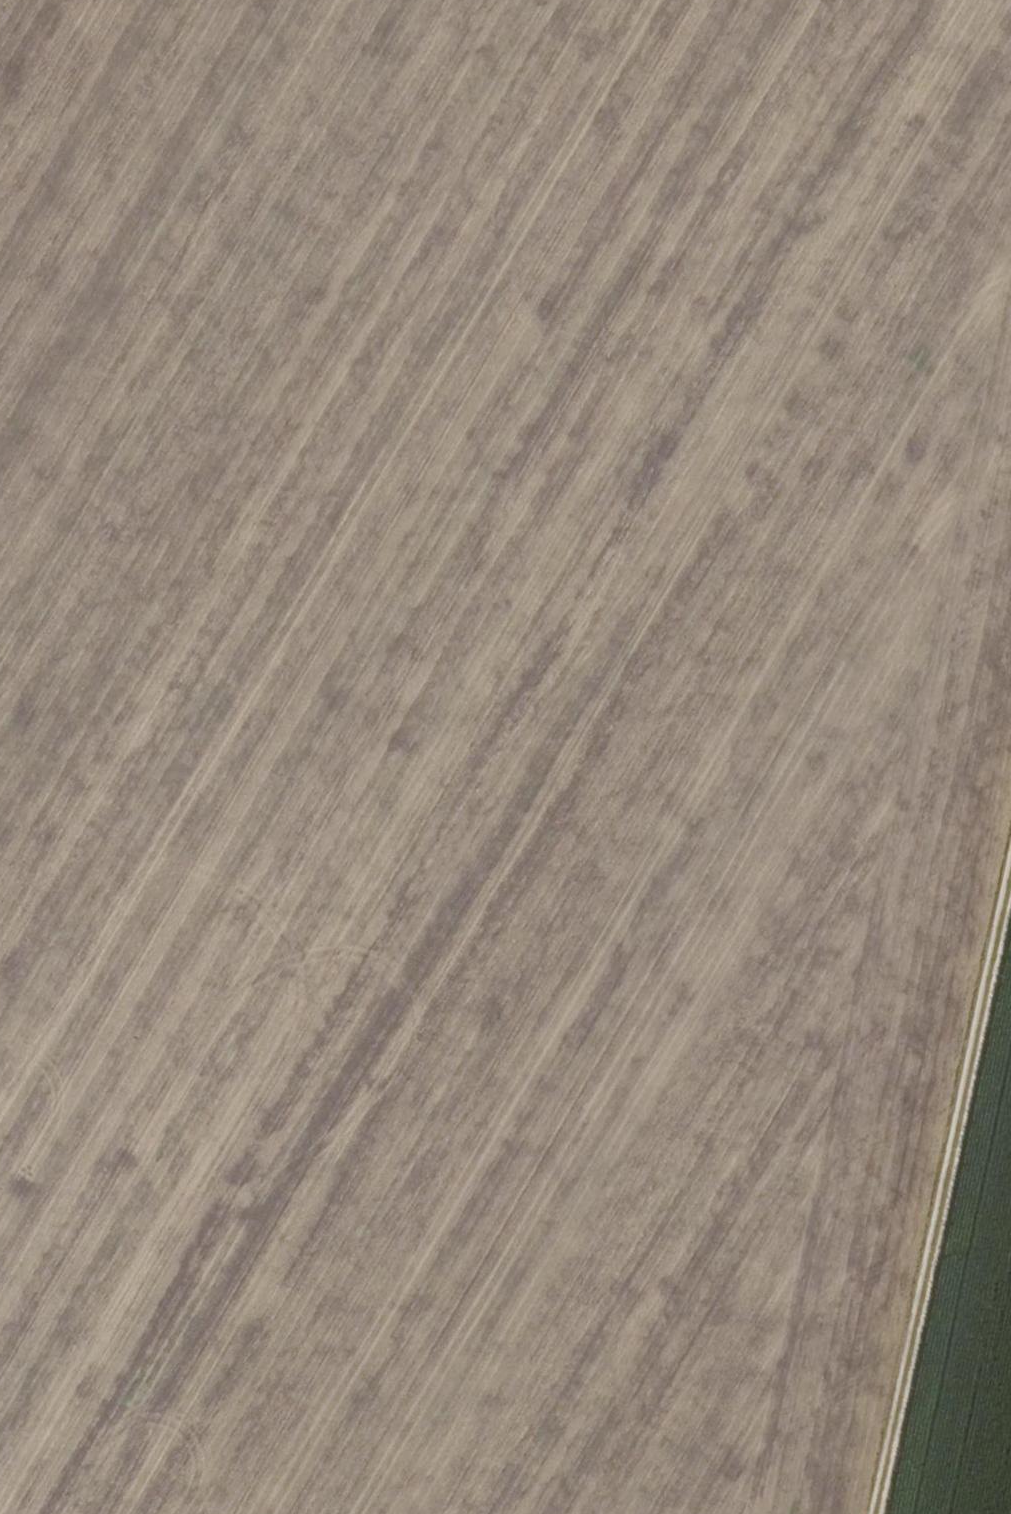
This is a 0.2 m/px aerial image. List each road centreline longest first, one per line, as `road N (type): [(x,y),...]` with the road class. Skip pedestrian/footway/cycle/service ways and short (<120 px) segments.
road 1 (track): [(1010,868),(876,1513)]

